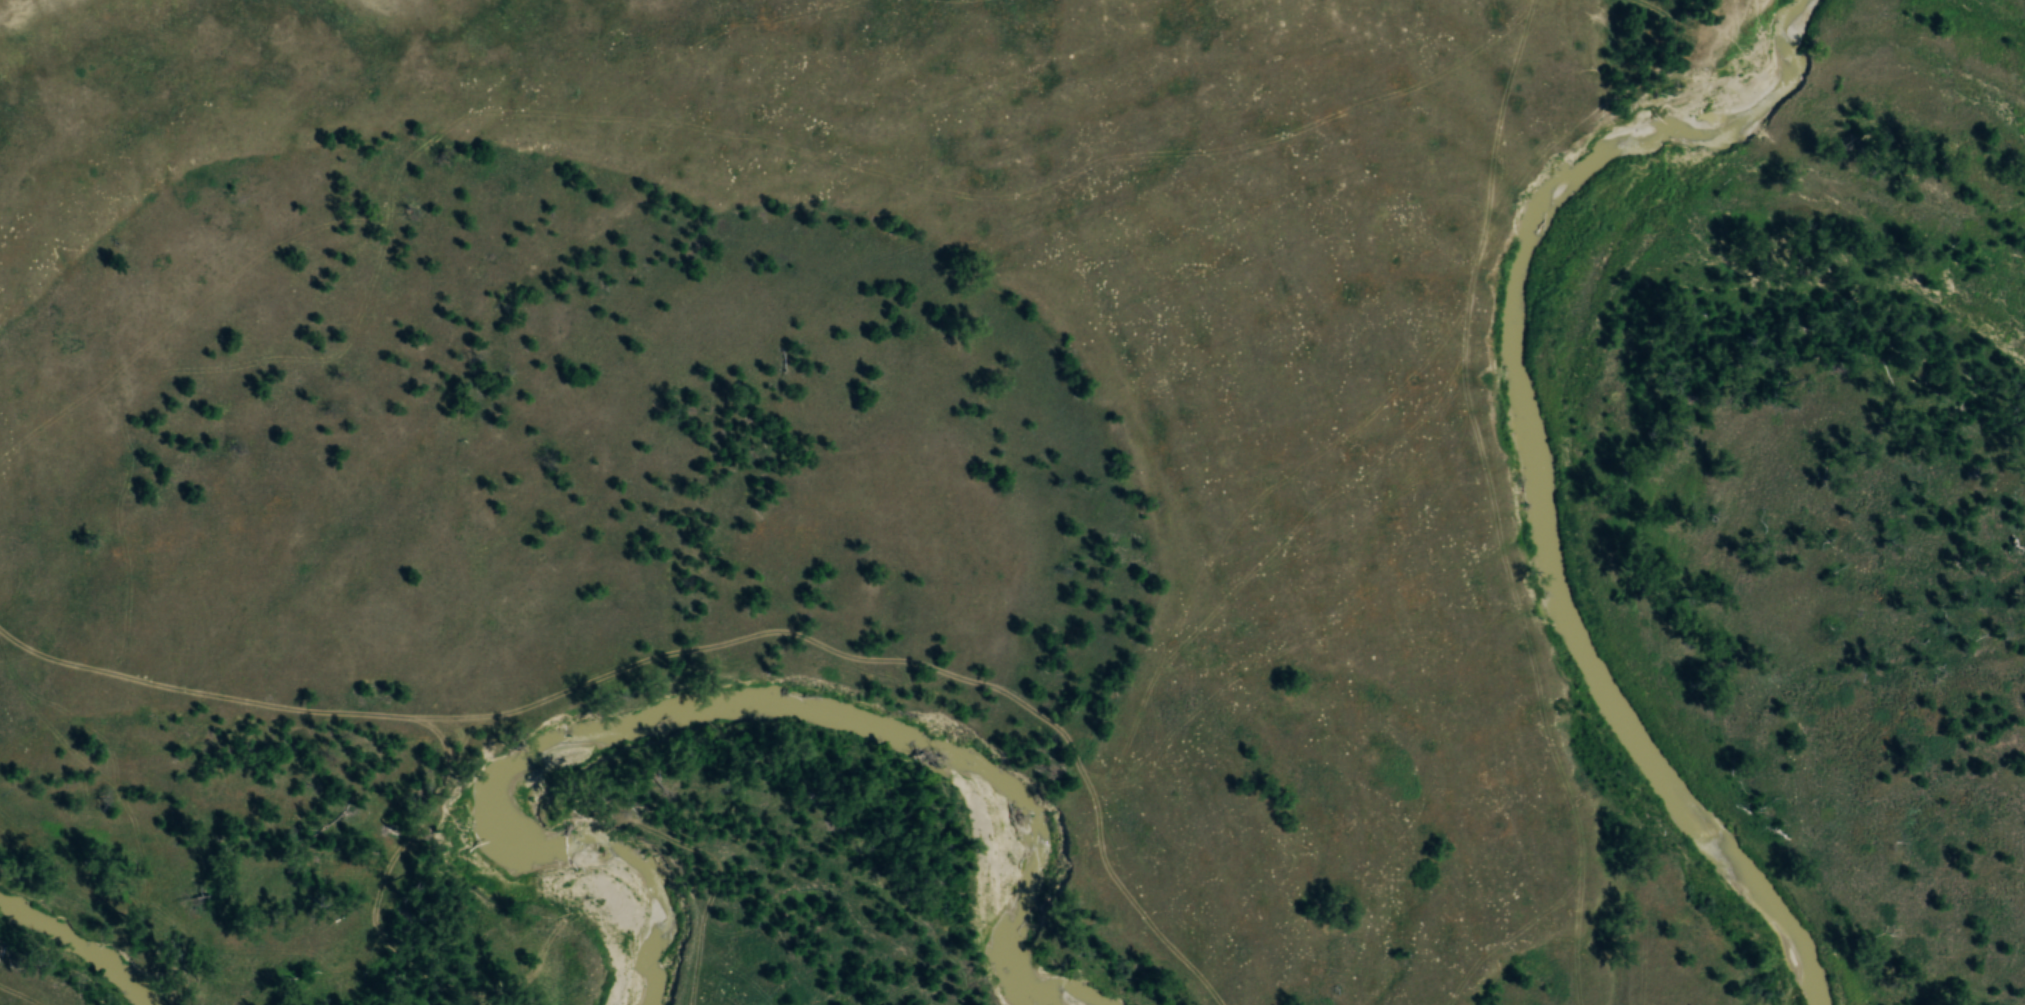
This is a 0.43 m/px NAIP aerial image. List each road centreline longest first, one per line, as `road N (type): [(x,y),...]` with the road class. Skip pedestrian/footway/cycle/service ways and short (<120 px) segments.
road 1 (track): [(138,852),(0,684)]

